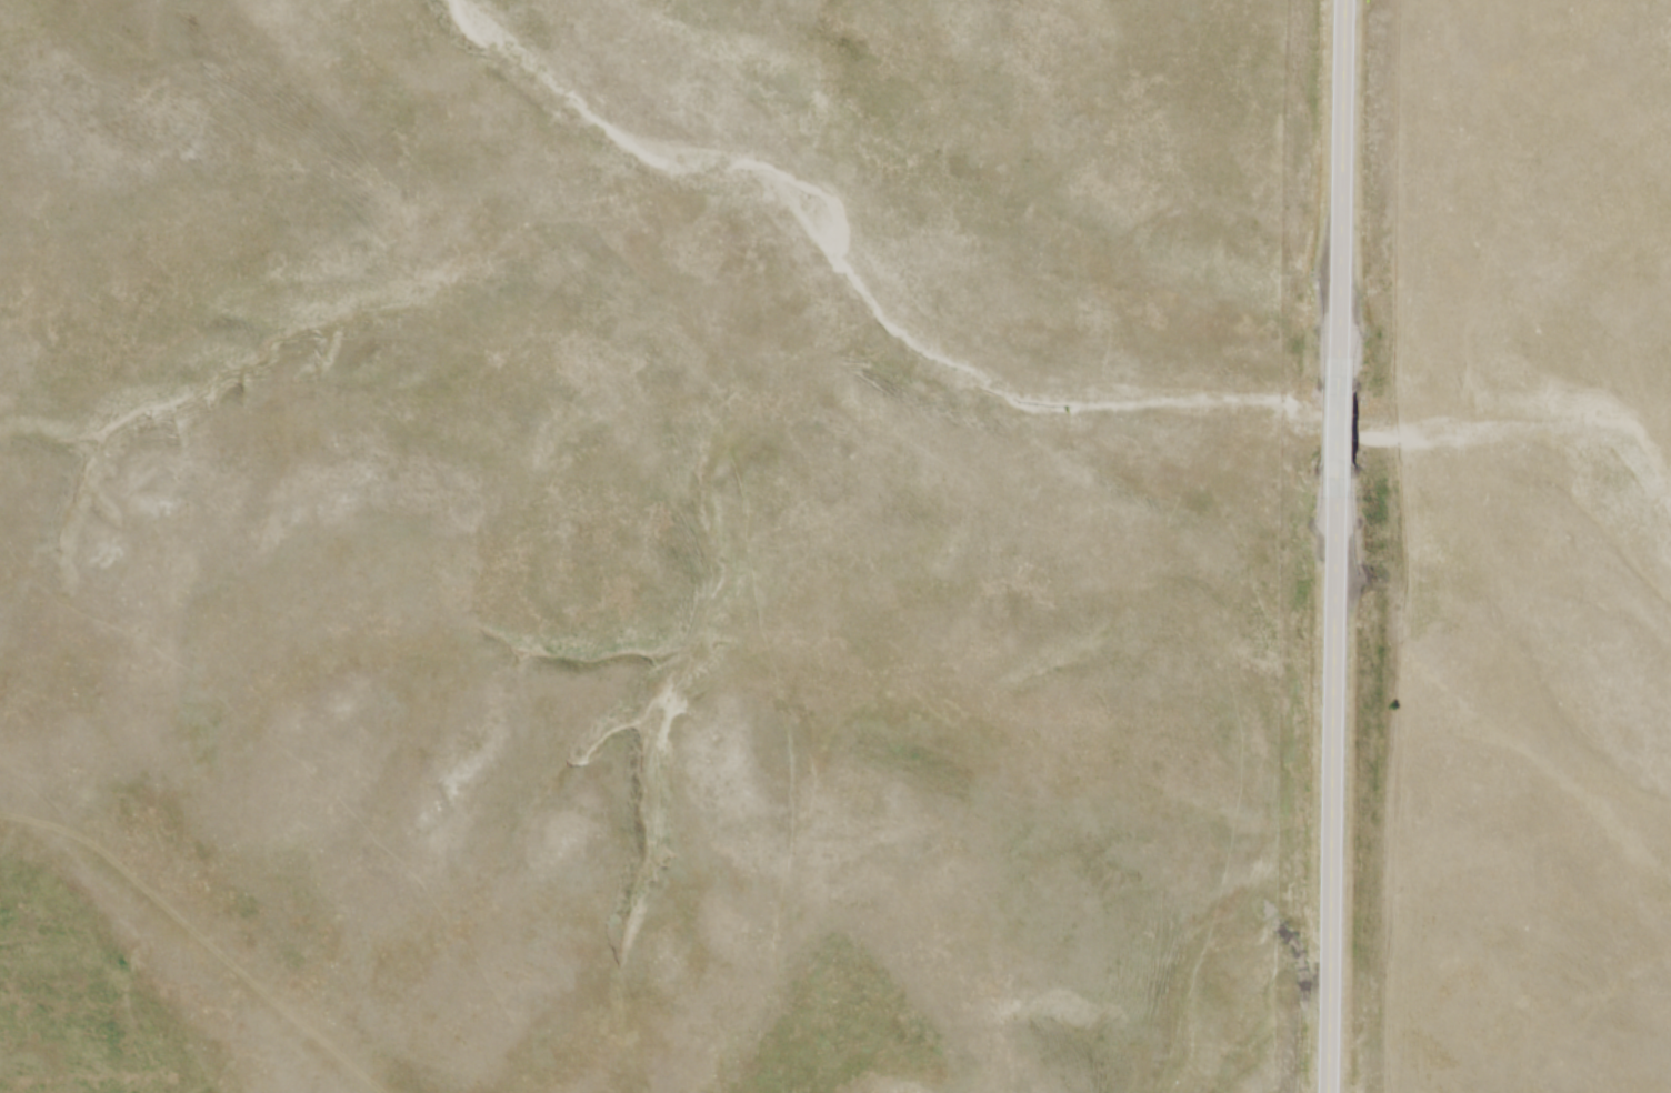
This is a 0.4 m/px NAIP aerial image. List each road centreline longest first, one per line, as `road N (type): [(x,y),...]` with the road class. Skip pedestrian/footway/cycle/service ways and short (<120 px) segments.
road 1 (secondary): [(1325,1092),(1342,0)]

